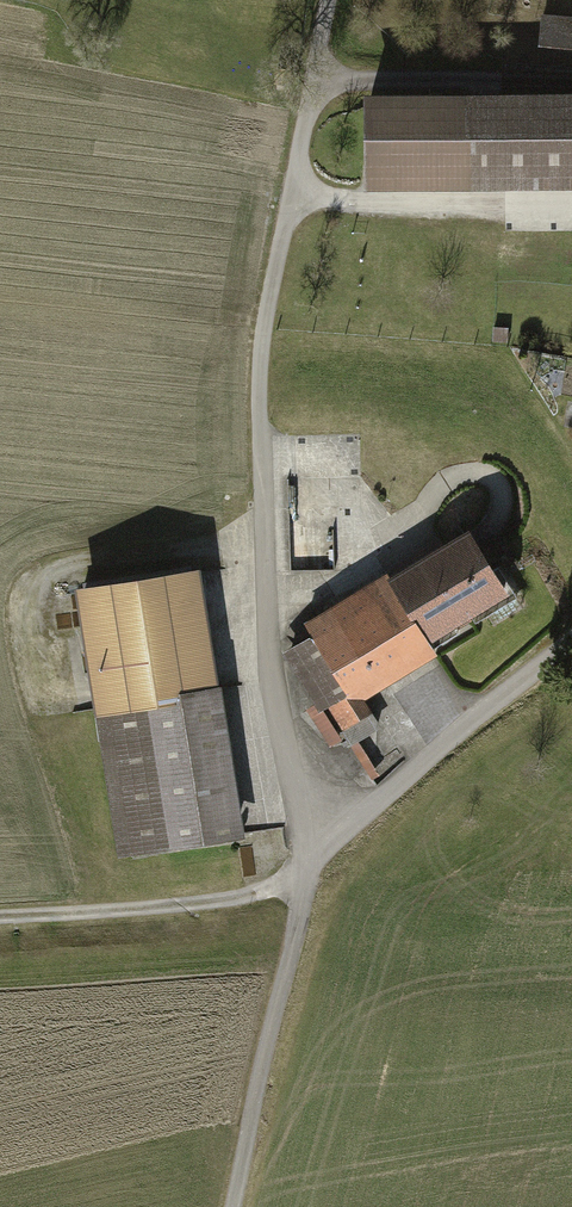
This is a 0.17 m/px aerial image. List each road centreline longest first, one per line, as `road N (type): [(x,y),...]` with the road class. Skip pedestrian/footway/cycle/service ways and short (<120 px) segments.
road 1 (track): [(311,877),(234,1206)]
road 2 (track): [(0,918),(215,903),(311,877)]

